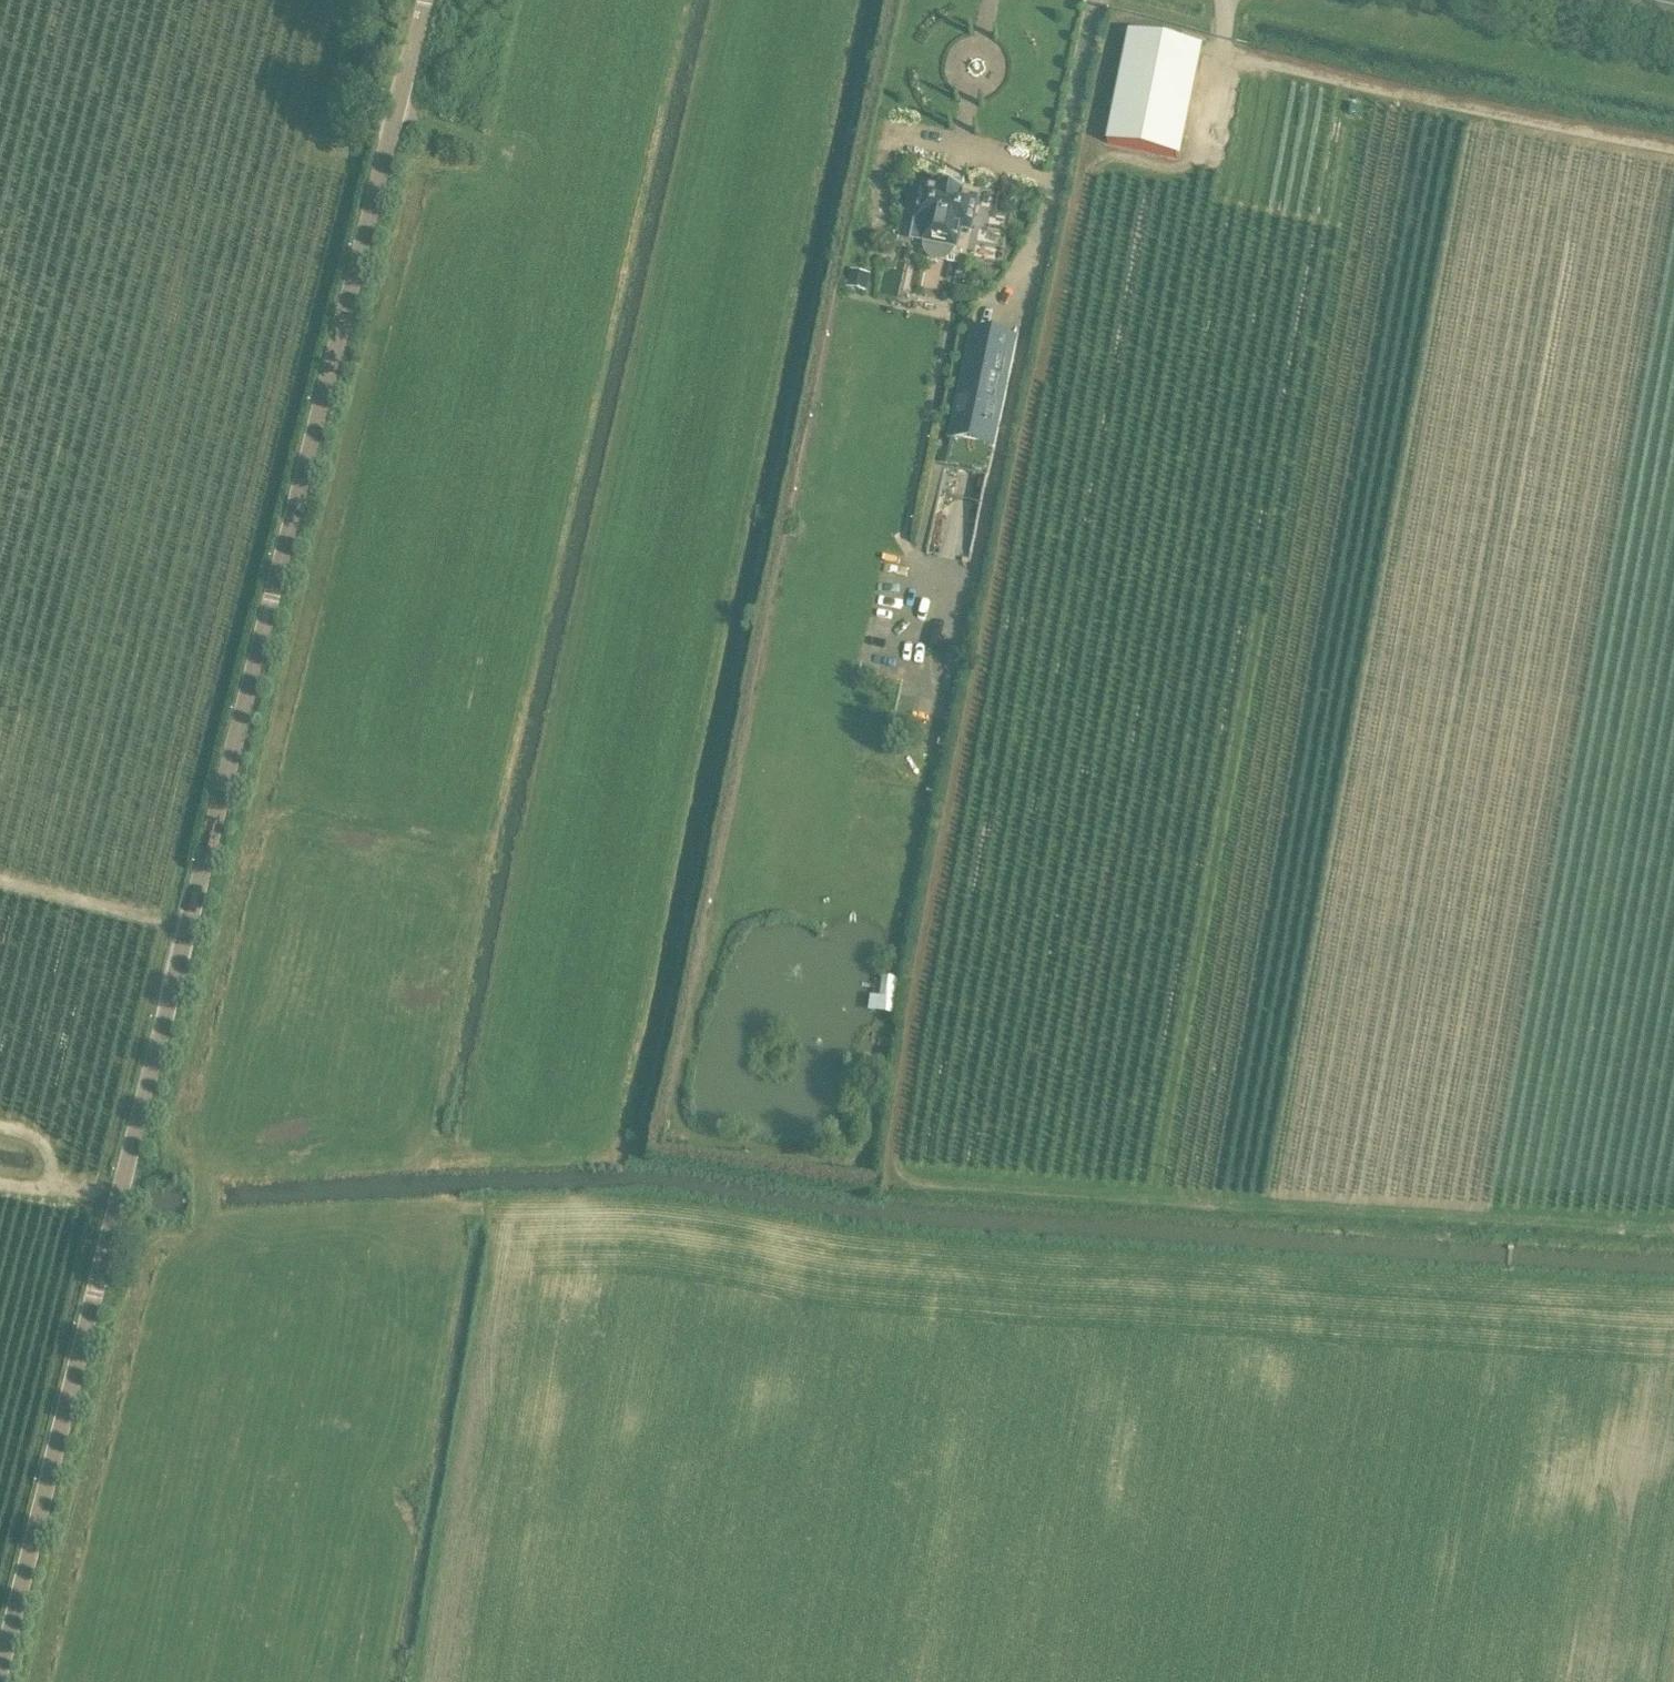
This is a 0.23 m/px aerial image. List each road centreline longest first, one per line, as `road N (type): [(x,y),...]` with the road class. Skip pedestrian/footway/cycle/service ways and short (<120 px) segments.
road 1 (unclassified): [(0,1668),(424,0)]

